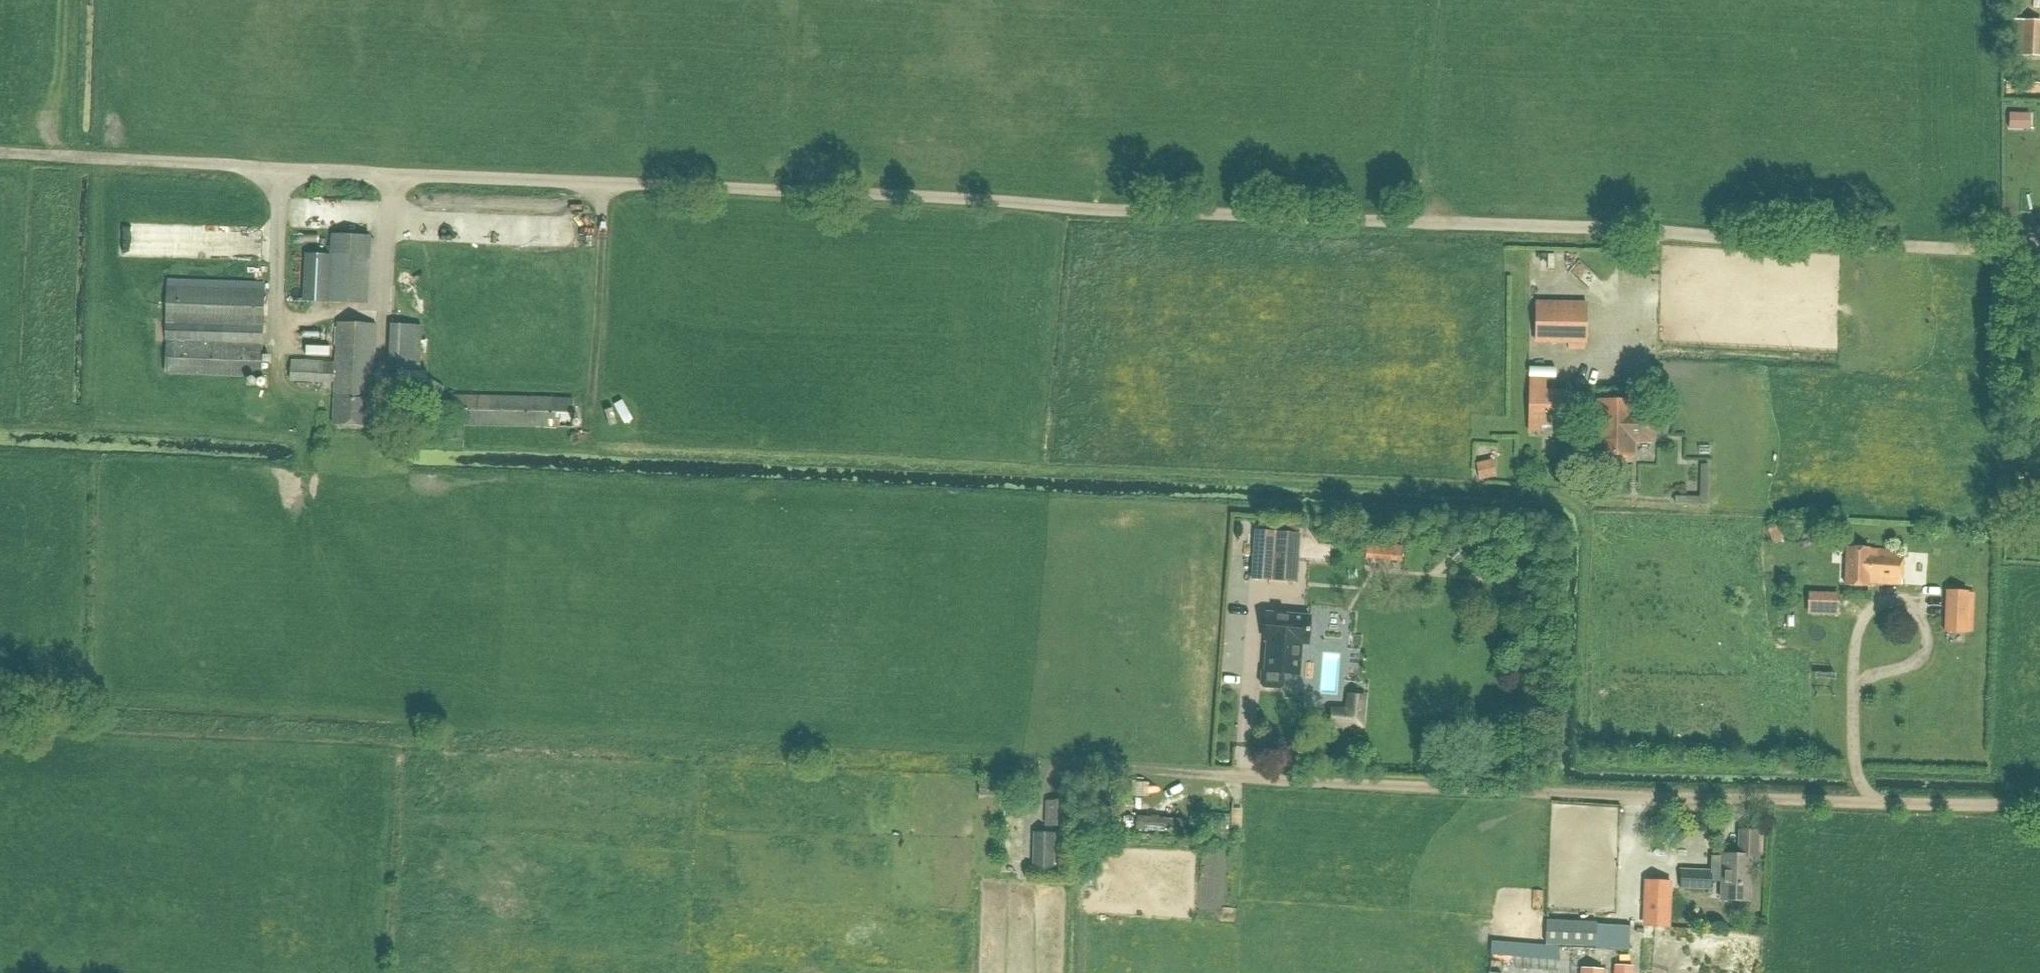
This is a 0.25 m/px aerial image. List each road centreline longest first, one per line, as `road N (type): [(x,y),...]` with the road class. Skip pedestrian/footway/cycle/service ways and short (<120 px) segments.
road 1 (track): [(0,154),(2039,251)]
road 2 (track): [(2039,806),(1237,775)]

